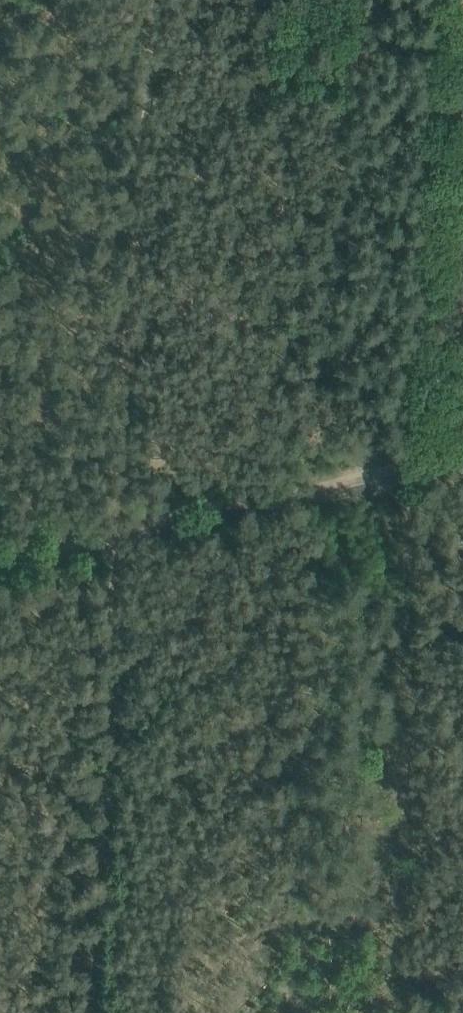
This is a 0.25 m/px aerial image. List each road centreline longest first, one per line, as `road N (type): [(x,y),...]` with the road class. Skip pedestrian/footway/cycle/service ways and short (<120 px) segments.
road 1 (track): [(0,545),(462,453)]

